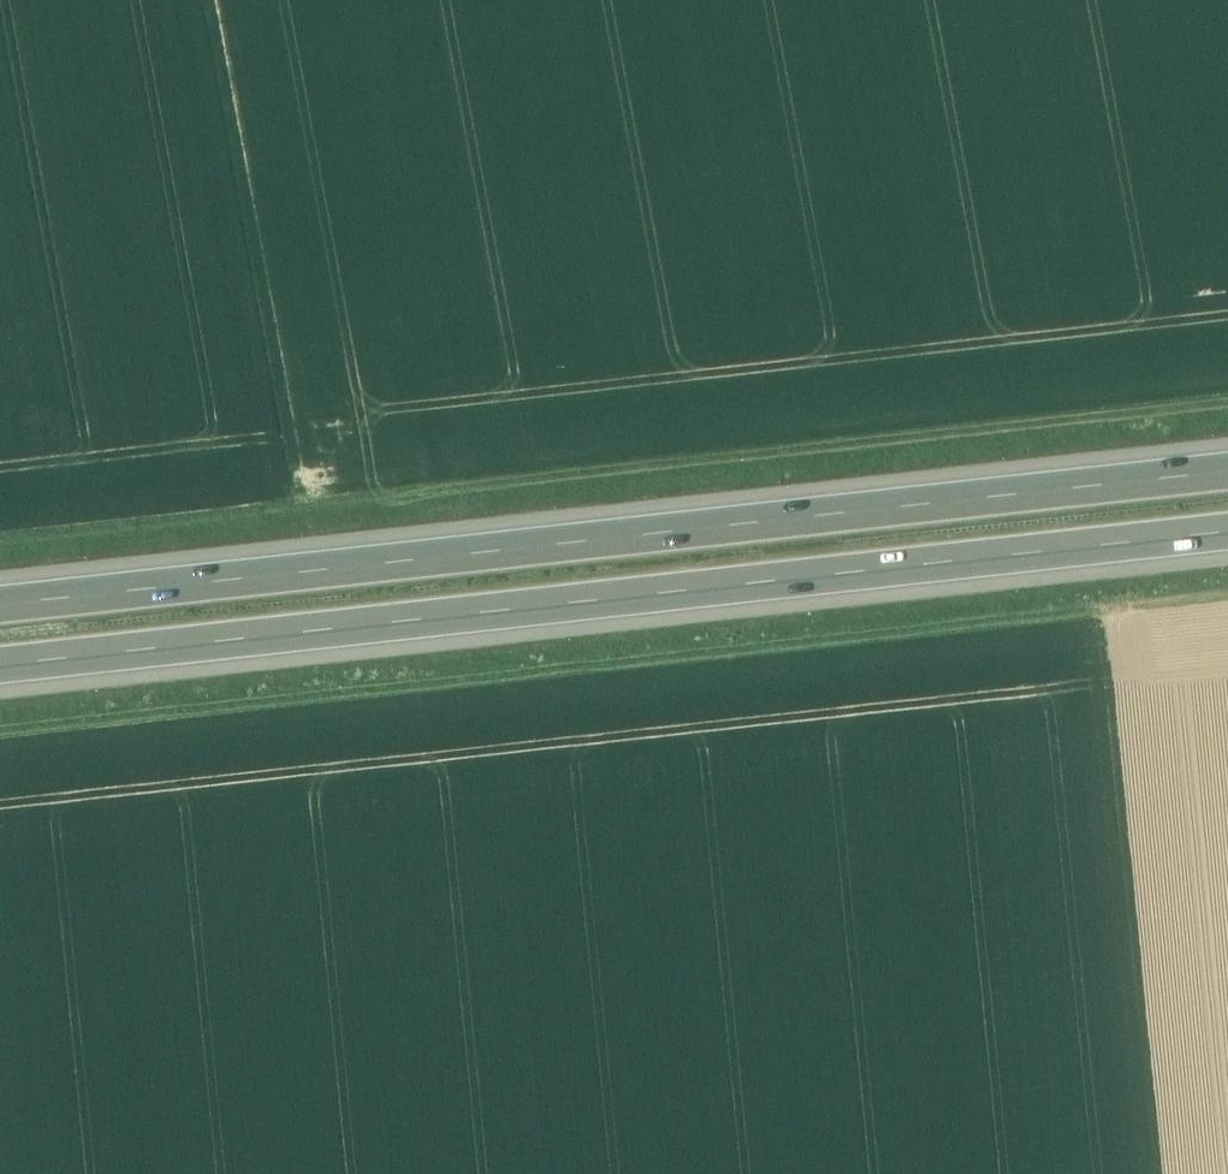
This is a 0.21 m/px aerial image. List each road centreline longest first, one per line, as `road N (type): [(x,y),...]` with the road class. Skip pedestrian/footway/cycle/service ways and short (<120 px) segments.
road 1 (track): [(0,545),(1227,407)]
road 2 (track): [(0,735),(1227,598)]
road 3 (motorway): [(0,671),(1227,536)]
road 4 (motorway): [(1227,476),(0,606)]

